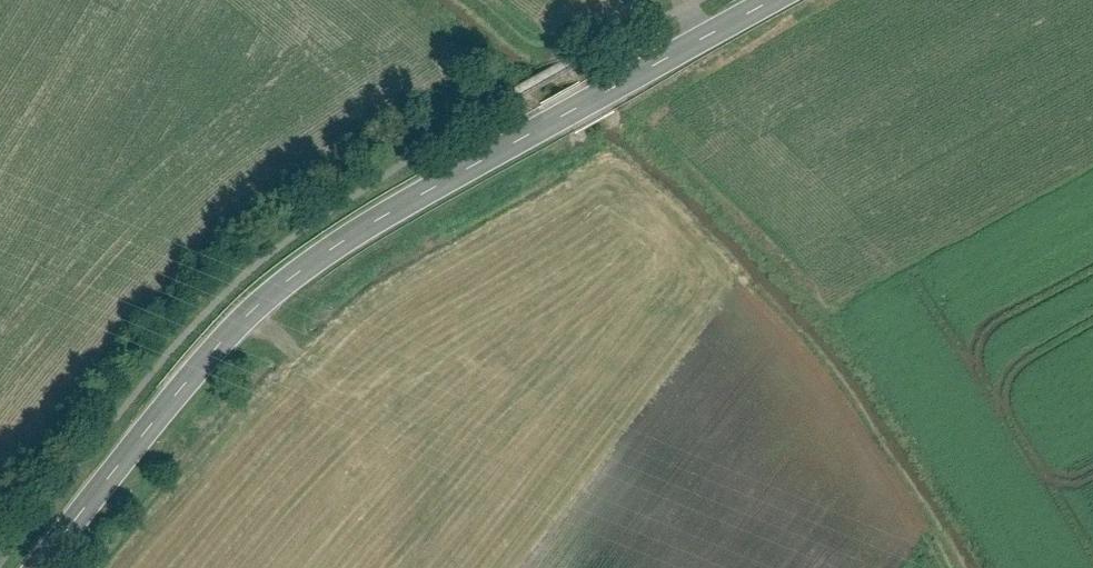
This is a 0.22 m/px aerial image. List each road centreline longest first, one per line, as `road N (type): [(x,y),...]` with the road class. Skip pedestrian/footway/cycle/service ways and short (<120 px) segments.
road 1 (secondary): [(40,567),(200,366),(263,301),(332,250),(773,0)]

